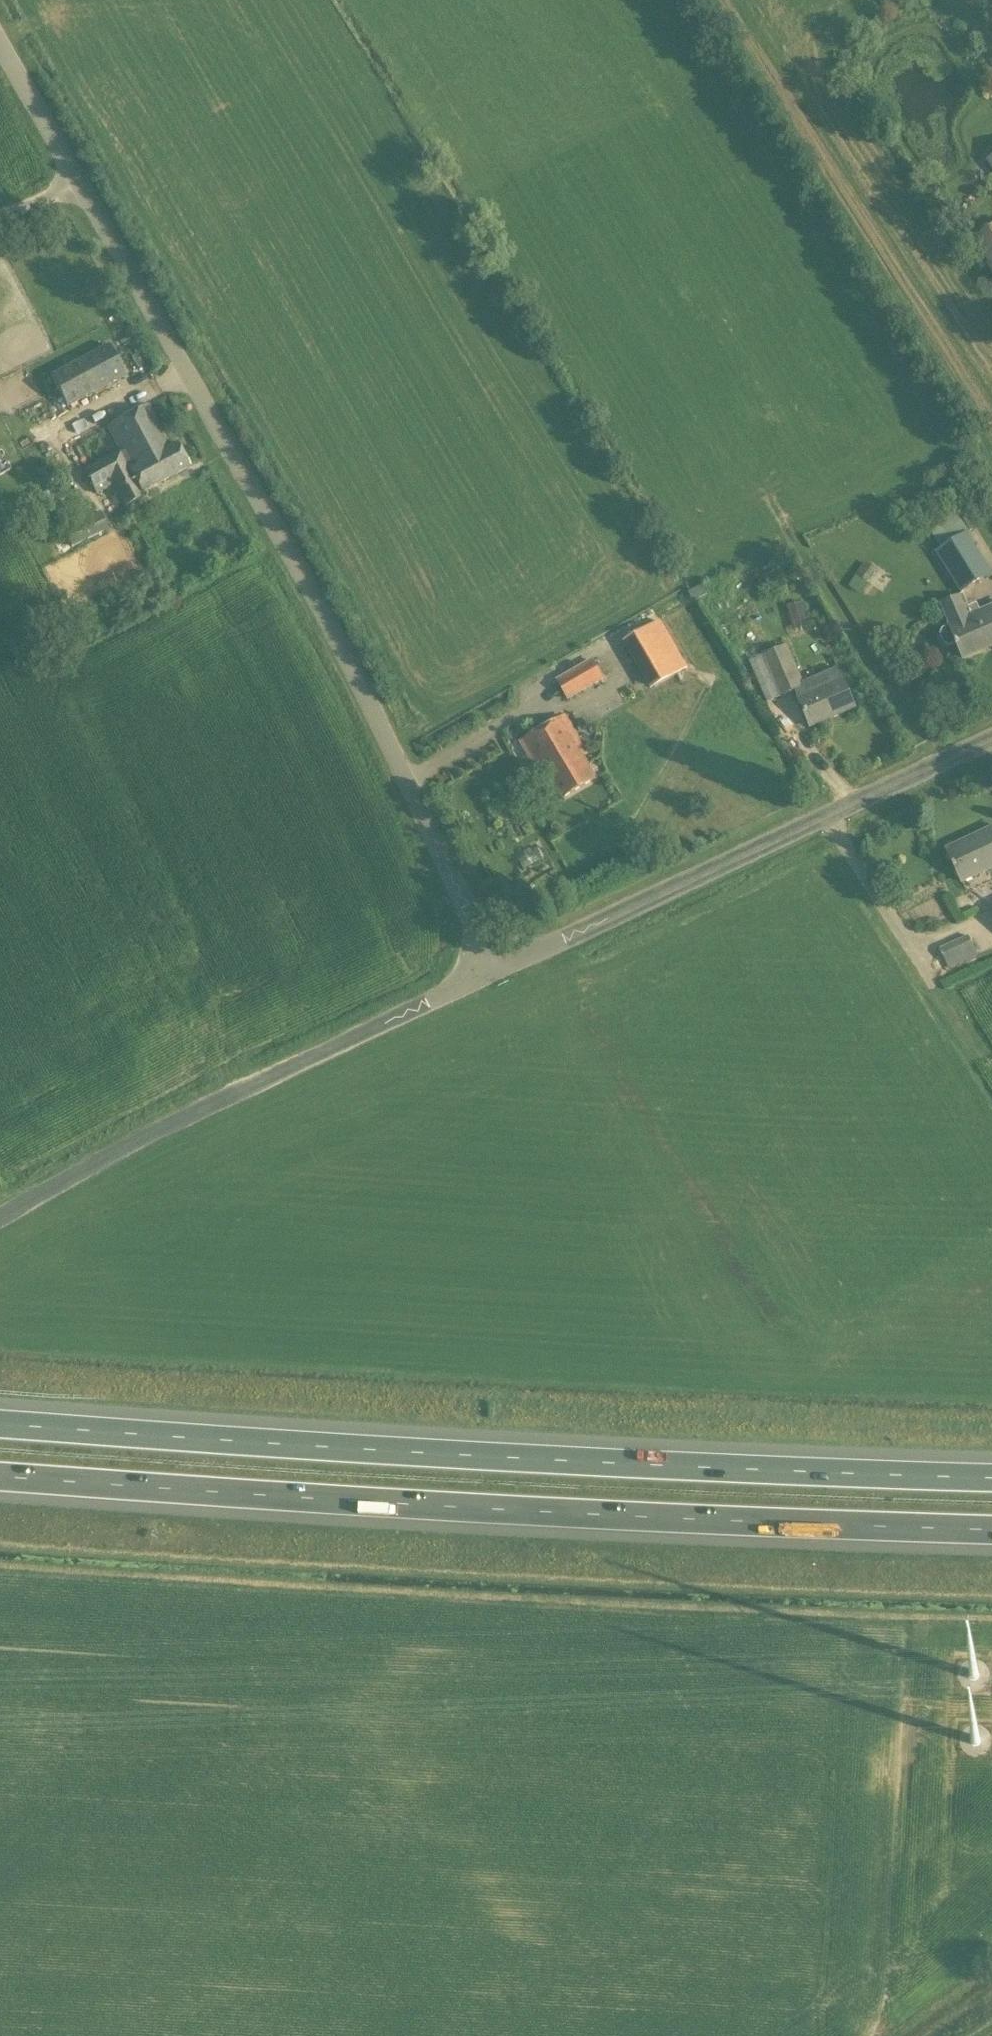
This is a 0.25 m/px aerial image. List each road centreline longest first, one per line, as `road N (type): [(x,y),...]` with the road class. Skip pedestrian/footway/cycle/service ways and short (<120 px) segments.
road 1 (motorway): [(991,1478),(505,1460),(0,1425)]
road 2 (motorway): [(0,1476),(991,1529)]
road 3 (unclassified): [(497,967),(280,540),(76,184)]
road 4 (unclassified): [(0,1217),(497,967)]
road 5 (unclassified): [(991,739),(497,967)]
road 6 (track): [(936,764),(797,541)]
road 7 (unclassified): [(76,184),(0,47)]
road 8 (track): [(880,2035),(991,1947)]

